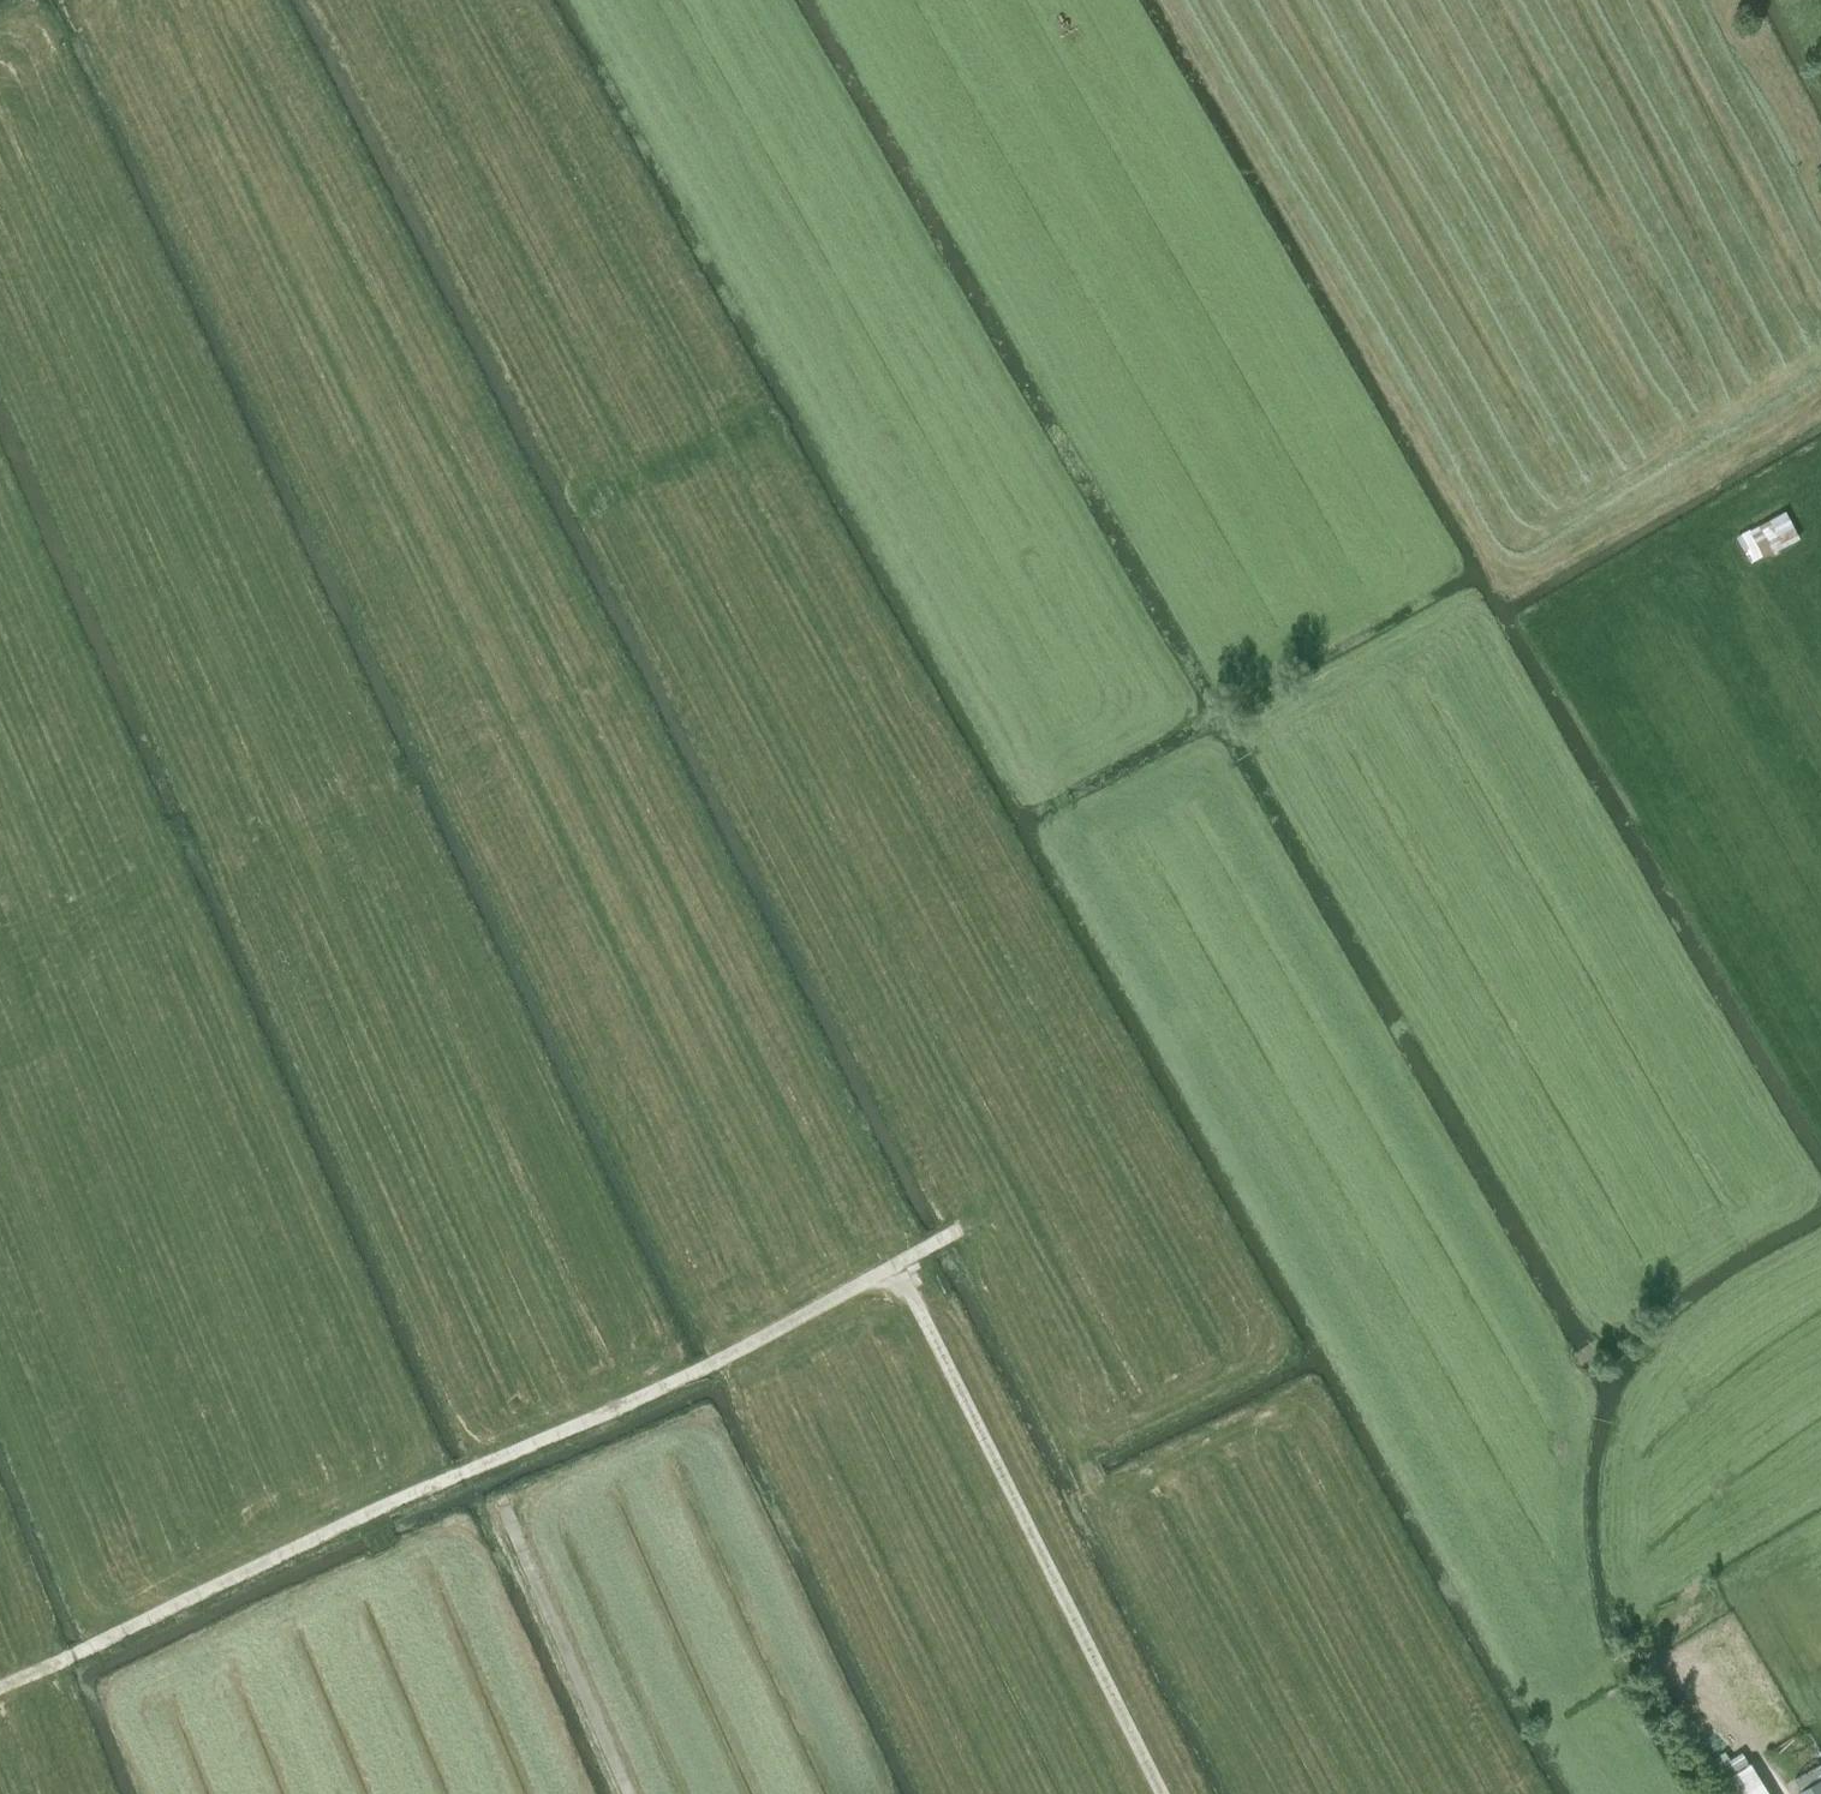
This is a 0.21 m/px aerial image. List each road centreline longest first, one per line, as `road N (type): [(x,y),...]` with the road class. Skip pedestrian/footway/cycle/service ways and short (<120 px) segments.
road 1 (track): [(0,1694),(704,1386),(950,1253)]
road 2 (track): [(618,1793),(483,1484)]

